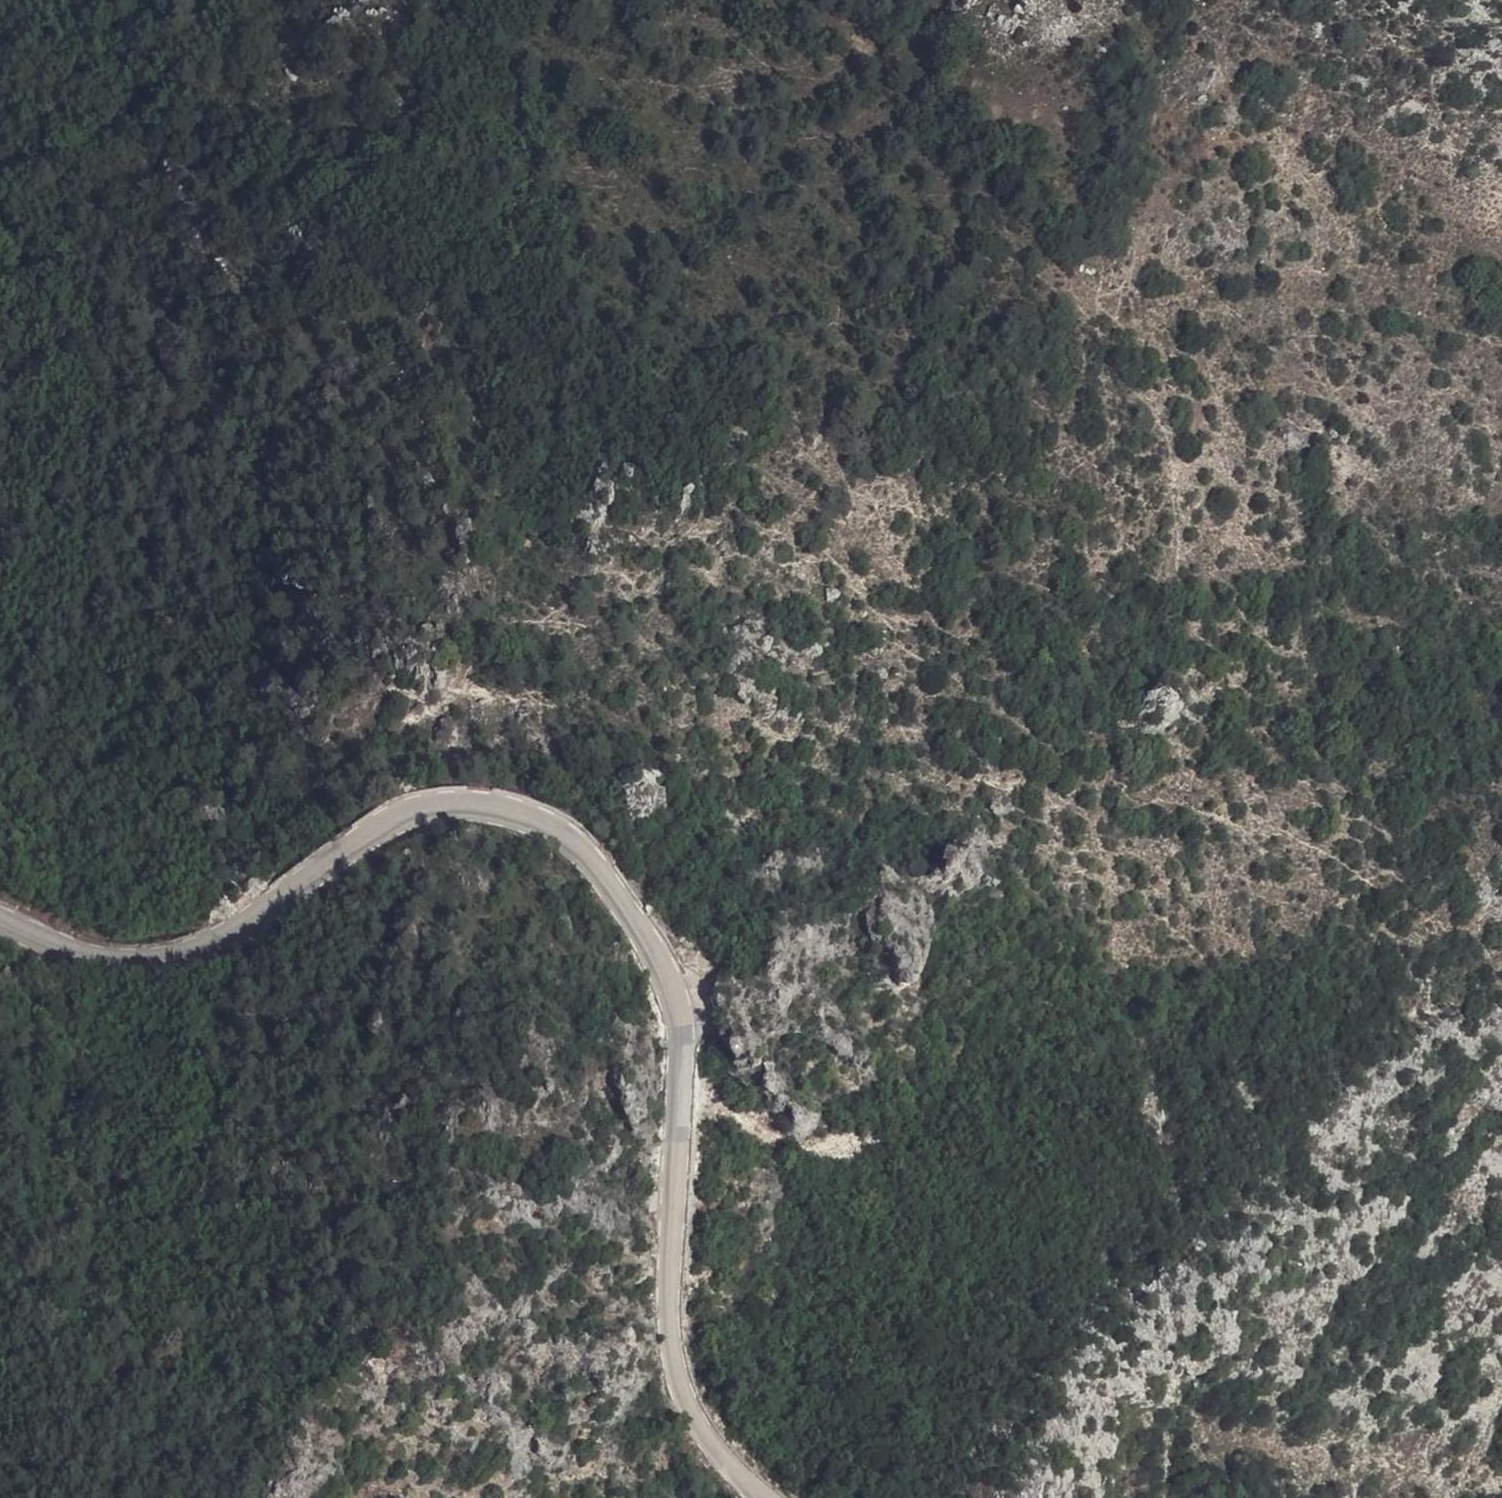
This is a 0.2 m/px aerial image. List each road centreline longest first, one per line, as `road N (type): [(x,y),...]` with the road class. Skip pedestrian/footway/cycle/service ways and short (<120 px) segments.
road 1 (secondary): [(0,921),(96,957),(192,949),(375,828),(417,809),(476,804),(536,818),(579,845),(669,972),(681,1015),(672,1353),(694,1411),(764,1497)]

